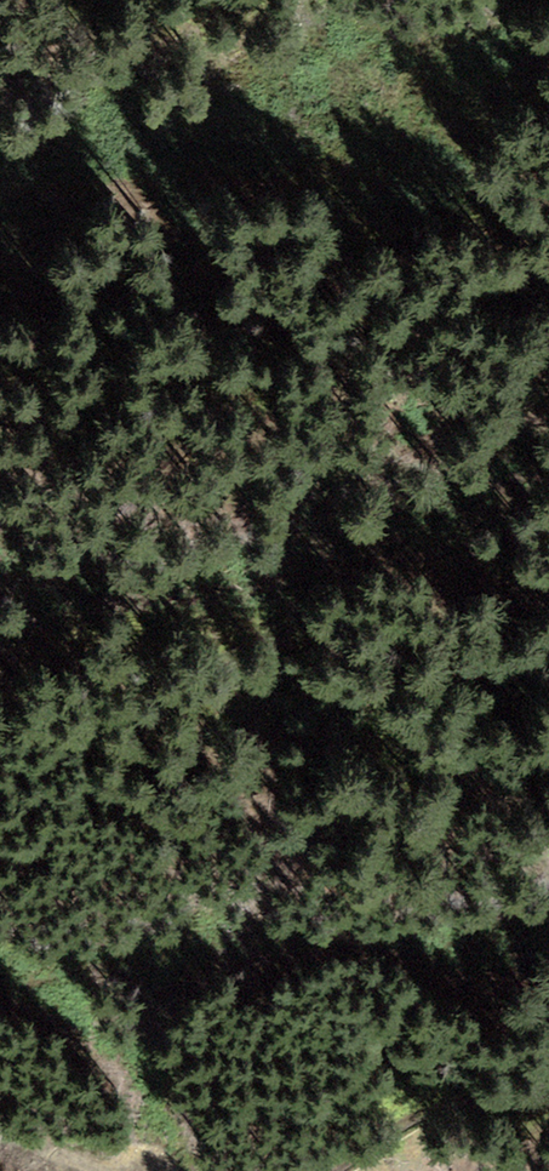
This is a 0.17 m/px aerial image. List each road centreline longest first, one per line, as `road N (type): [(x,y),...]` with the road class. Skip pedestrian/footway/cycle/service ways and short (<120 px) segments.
road 1 (track): [(0,260),(315,342),(395,332),(548,277)]
road 2 (track): [(330,1170),(401,1119),(548,1096)]

